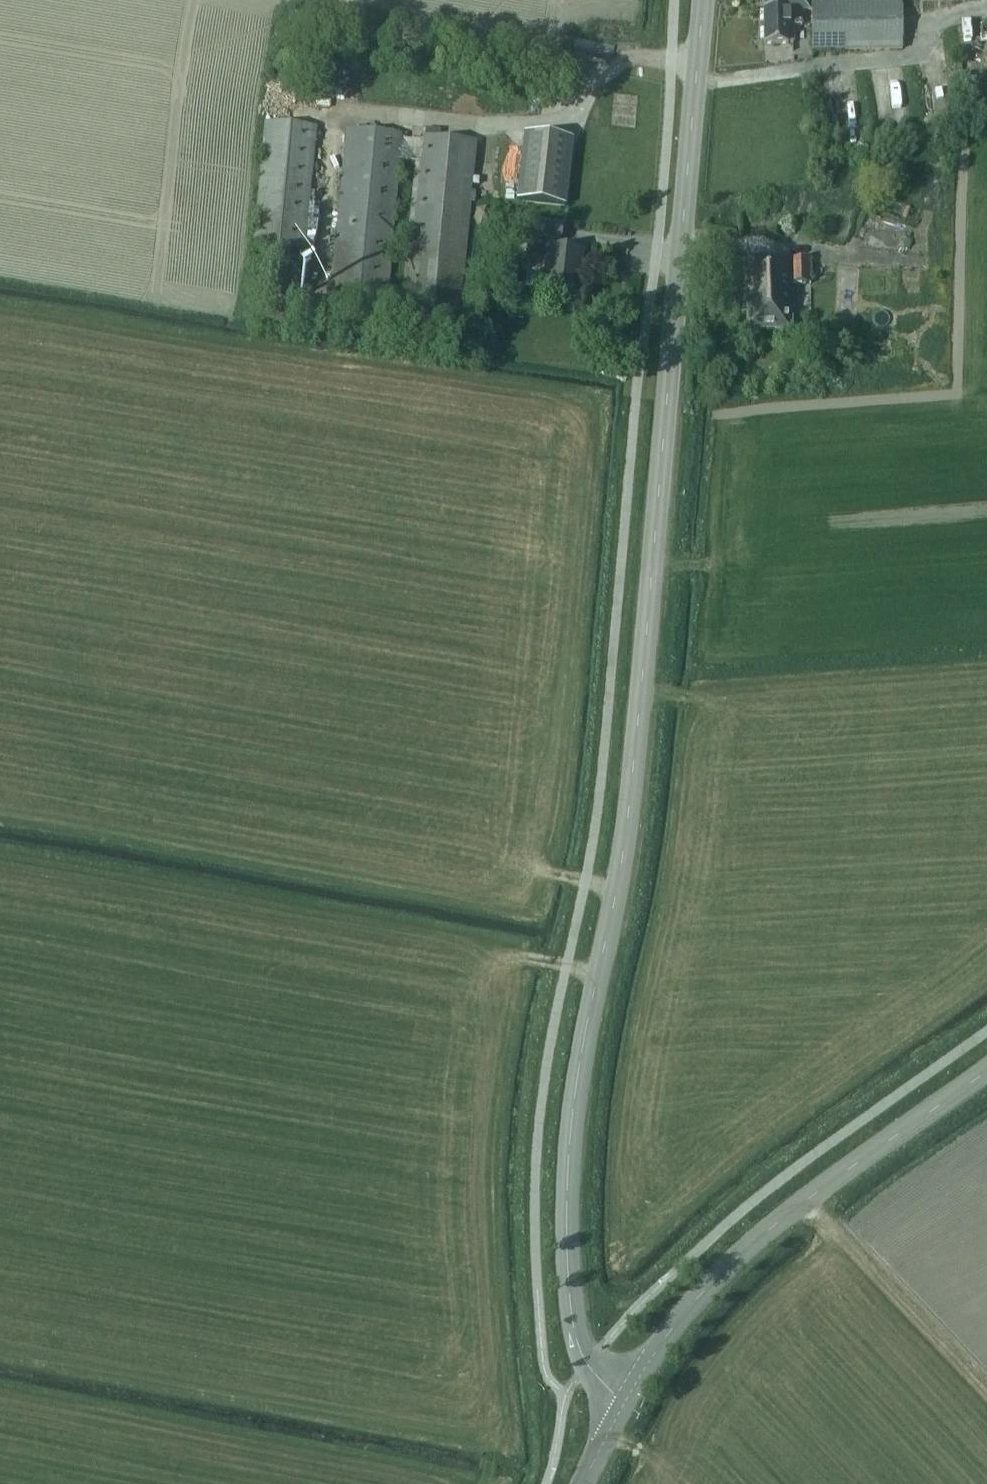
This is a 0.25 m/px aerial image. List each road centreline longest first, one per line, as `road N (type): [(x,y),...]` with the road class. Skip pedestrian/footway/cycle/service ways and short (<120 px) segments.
road 1 (tertiary): [(628,1400),(605,1386),(580,1344),(570,1306),(568,1172),(636,769),(704,0)]
road 2 (secondary): [(628,1400),(680,1317),(722,1272),(986,1071)]

